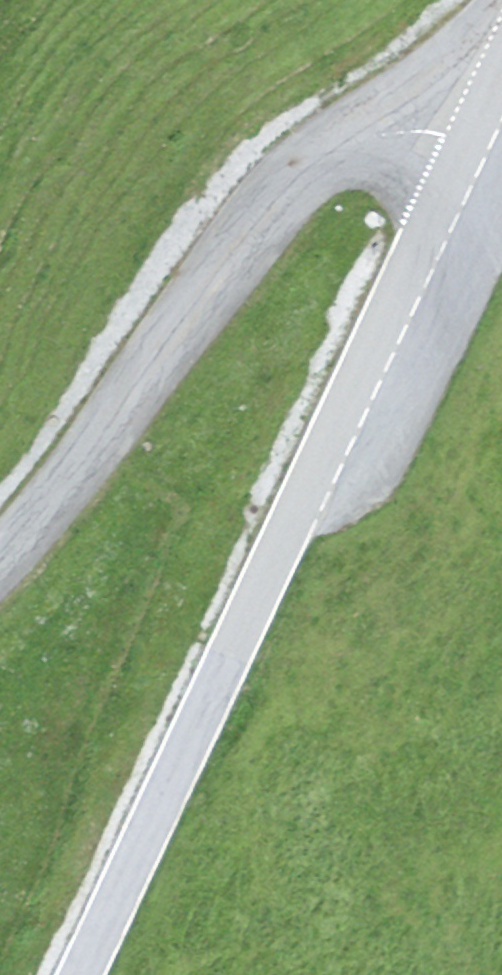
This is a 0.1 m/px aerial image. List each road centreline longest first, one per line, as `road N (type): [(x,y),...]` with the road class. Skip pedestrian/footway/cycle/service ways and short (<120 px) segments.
road 1 (unclassified): [(85,974),(488,143)]
road 2 (unclassified): [(0,583),(299,191),(369,135),(488,143)]

